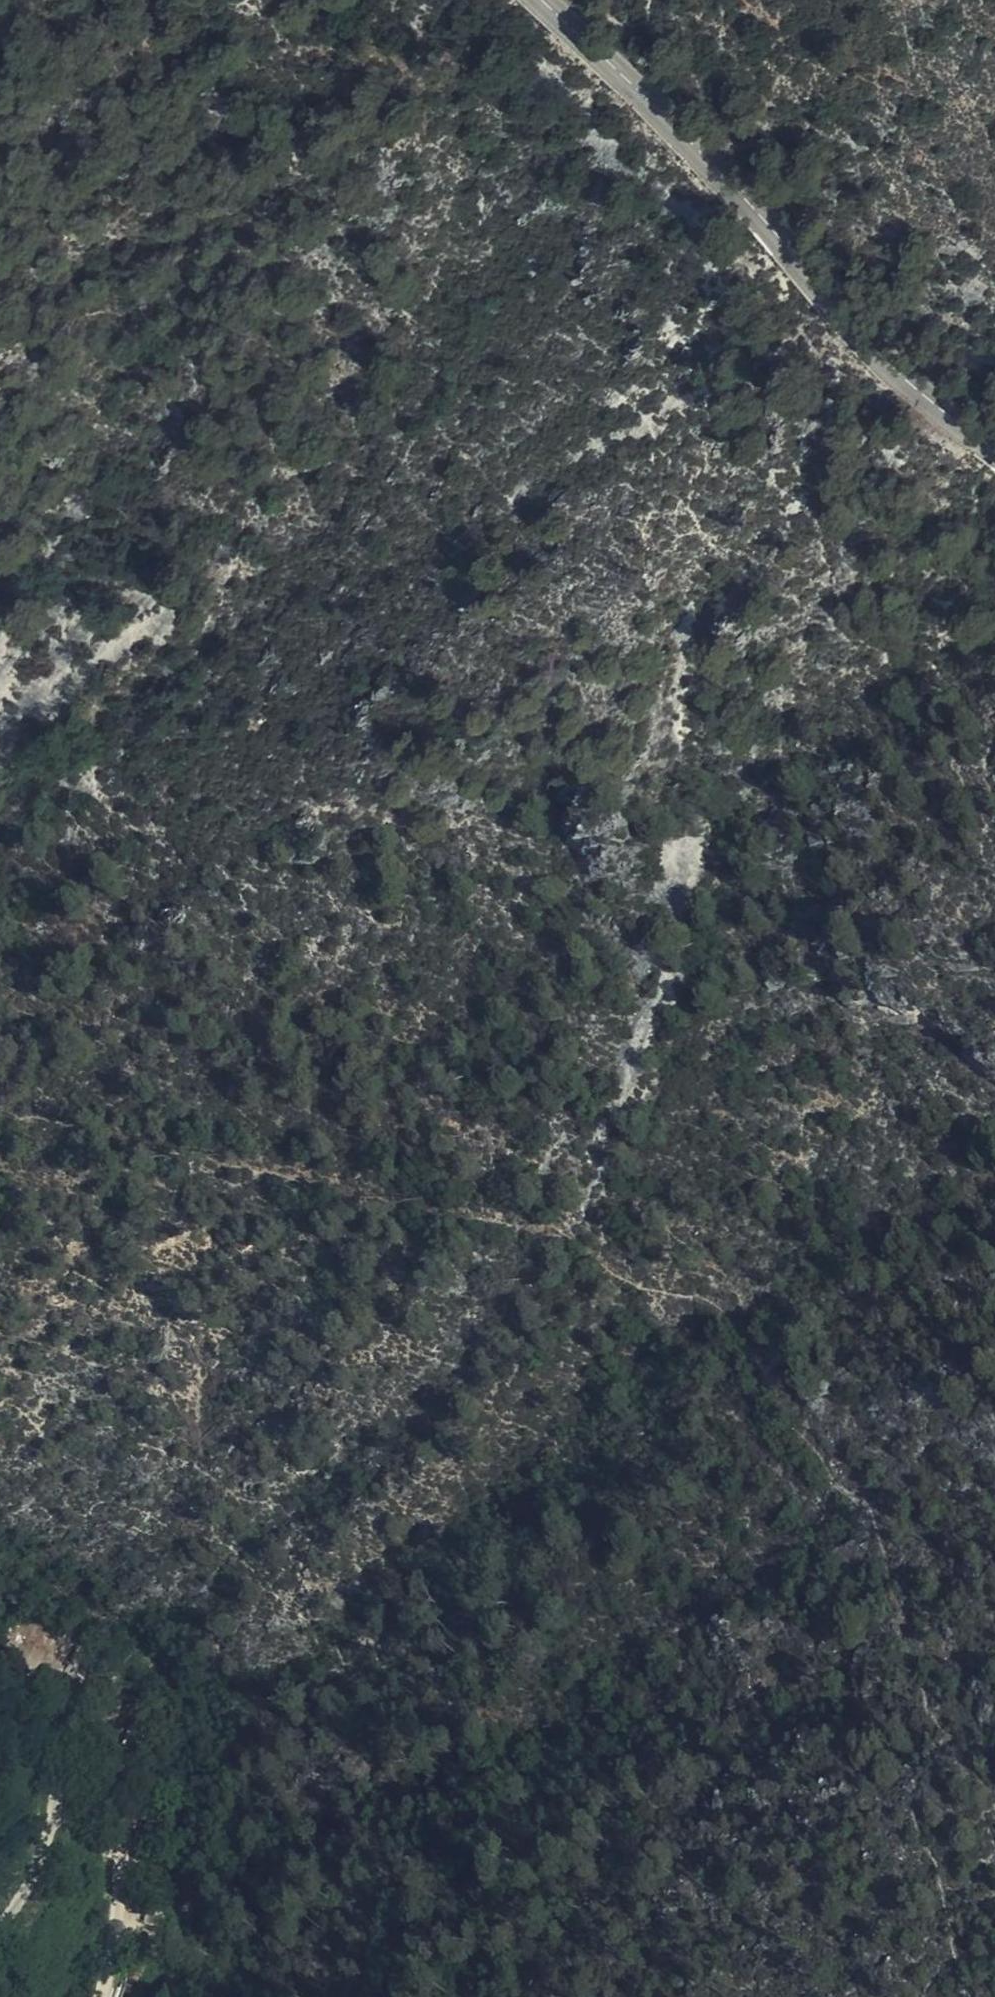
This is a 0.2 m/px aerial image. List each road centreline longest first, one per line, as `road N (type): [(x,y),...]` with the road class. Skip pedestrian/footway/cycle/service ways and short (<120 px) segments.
road 1 (tertiary): [(545,0),(716,166),(928,397),(994,444)]

